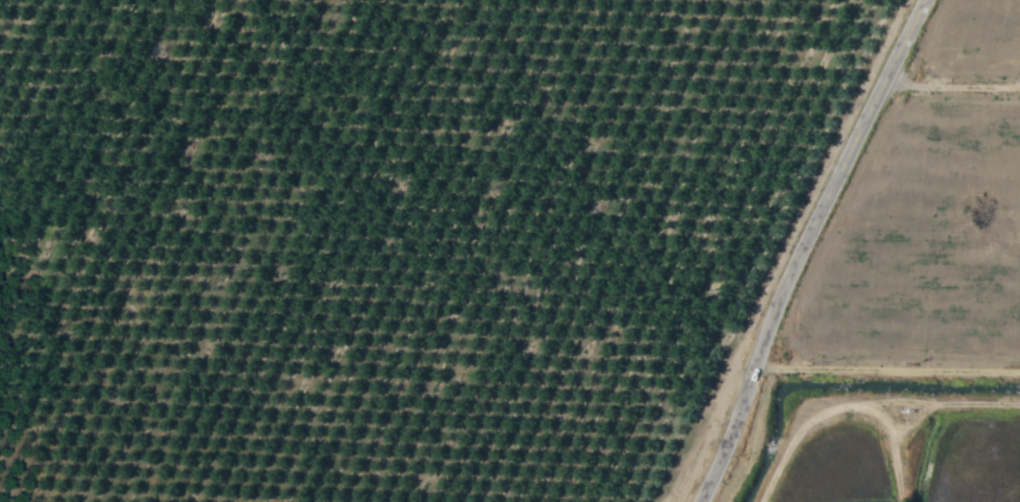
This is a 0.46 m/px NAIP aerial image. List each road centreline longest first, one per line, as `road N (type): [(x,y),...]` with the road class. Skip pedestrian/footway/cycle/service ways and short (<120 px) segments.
road 1 (residential): [(705,501),(784,303),(929,0)]

